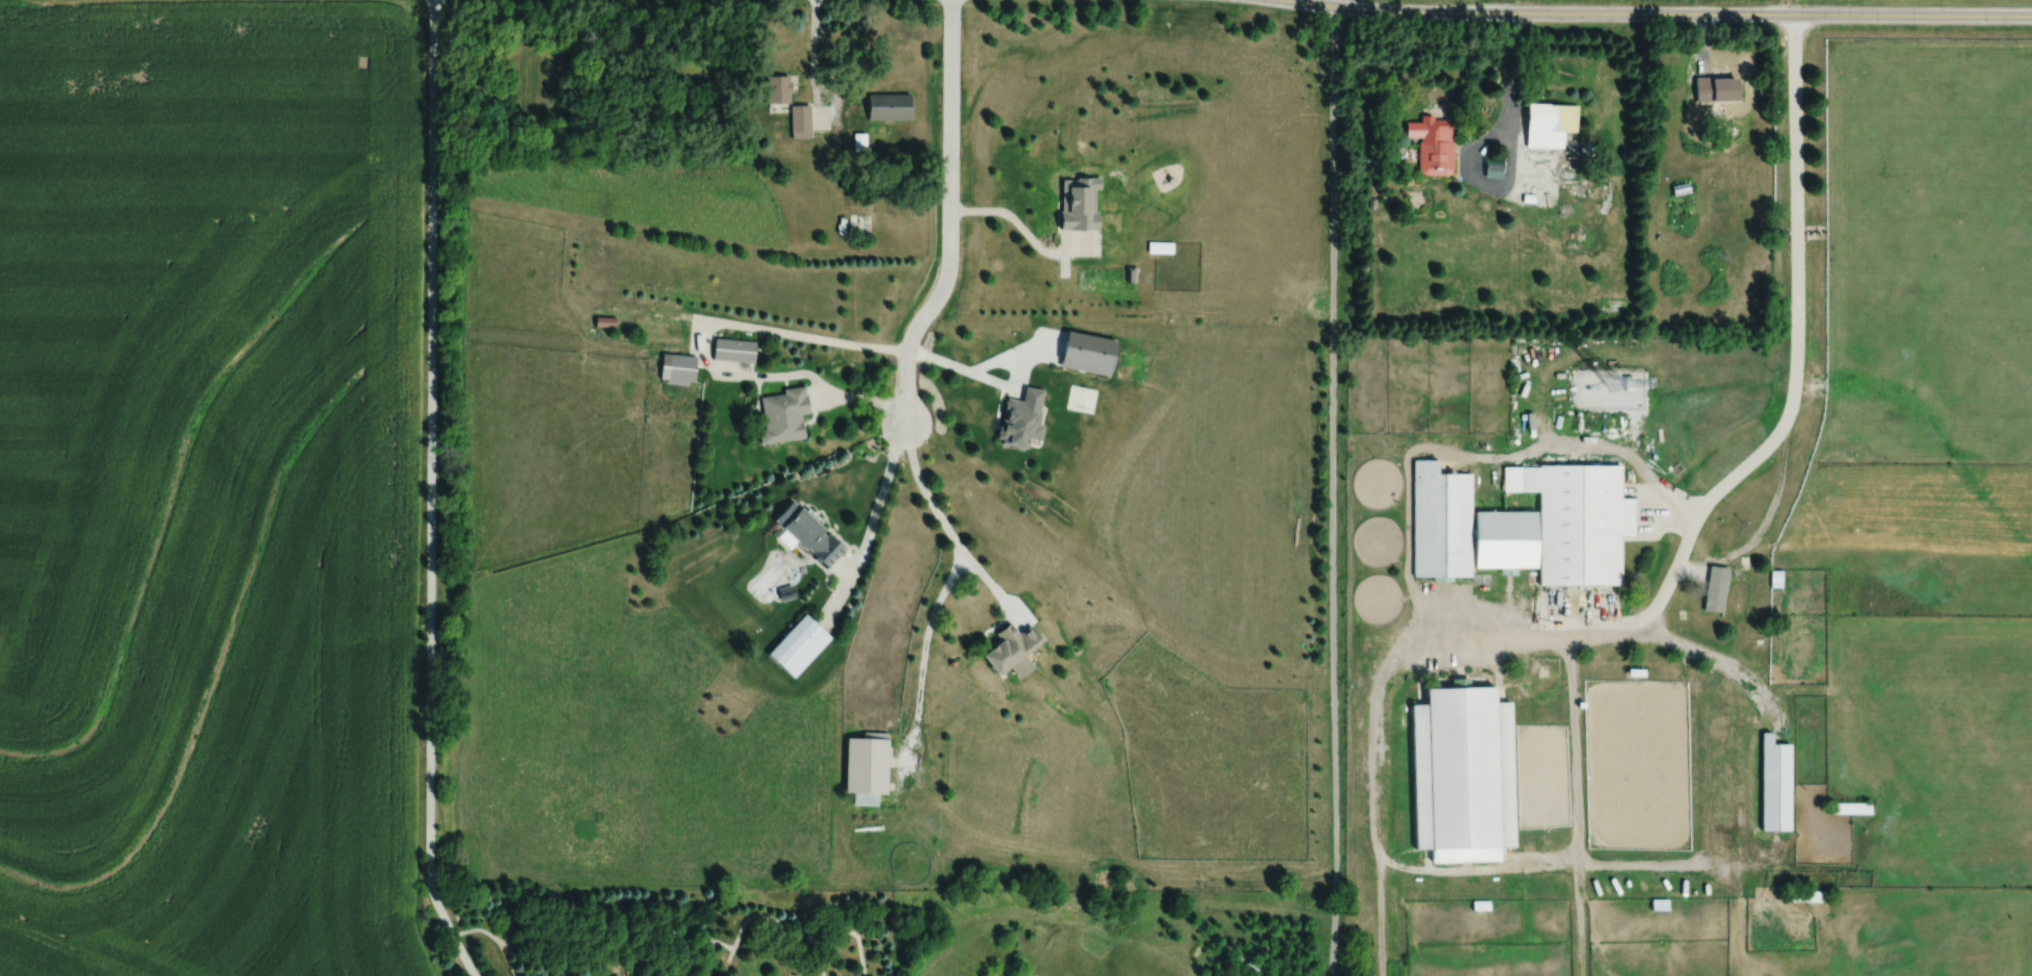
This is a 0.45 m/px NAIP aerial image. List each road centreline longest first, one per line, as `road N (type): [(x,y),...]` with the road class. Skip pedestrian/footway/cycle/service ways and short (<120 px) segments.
road 1 (tertiary): [(1297,0),(1430,11),(2031,14)]
road 2 (residential): [(905,424),(908,348),(948,271),(951,0)]

